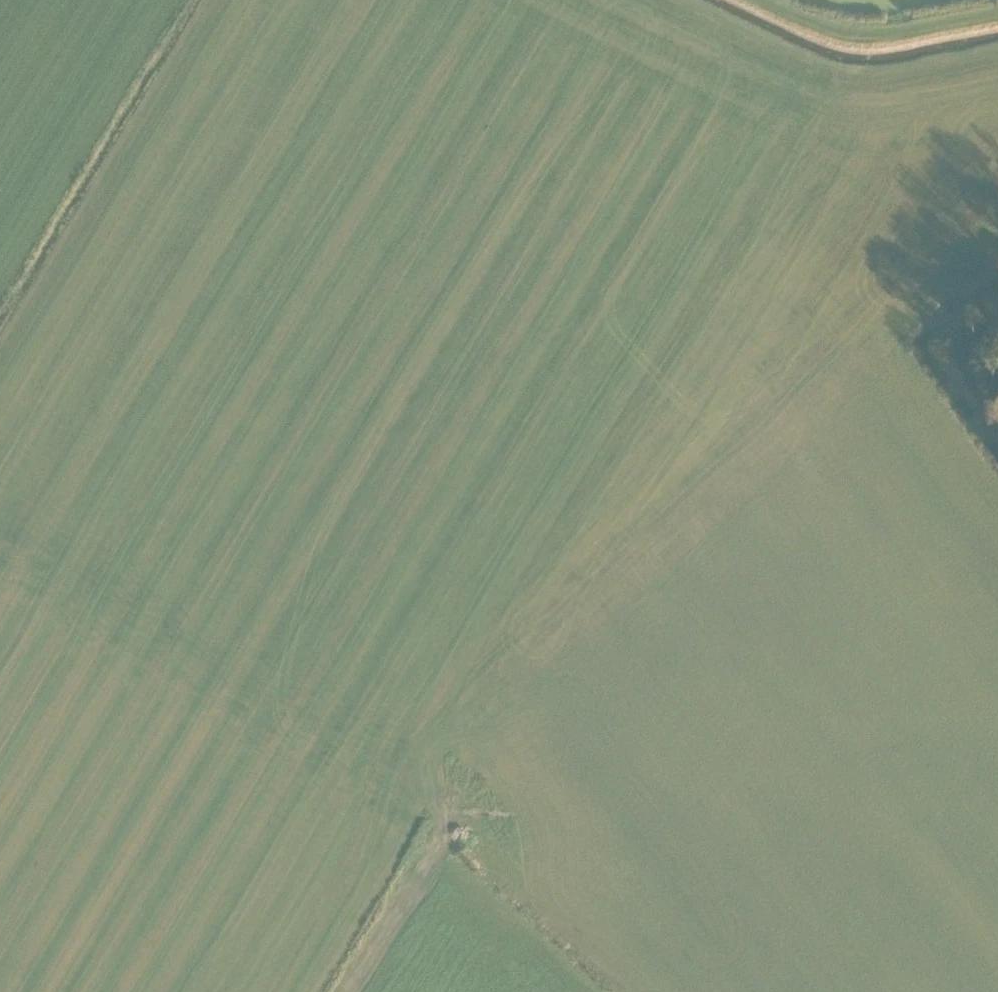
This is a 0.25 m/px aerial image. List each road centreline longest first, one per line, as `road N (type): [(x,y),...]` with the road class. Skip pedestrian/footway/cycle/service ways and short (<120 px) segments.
road 1 (track): [(751,0),(858,41),(997,22)]

